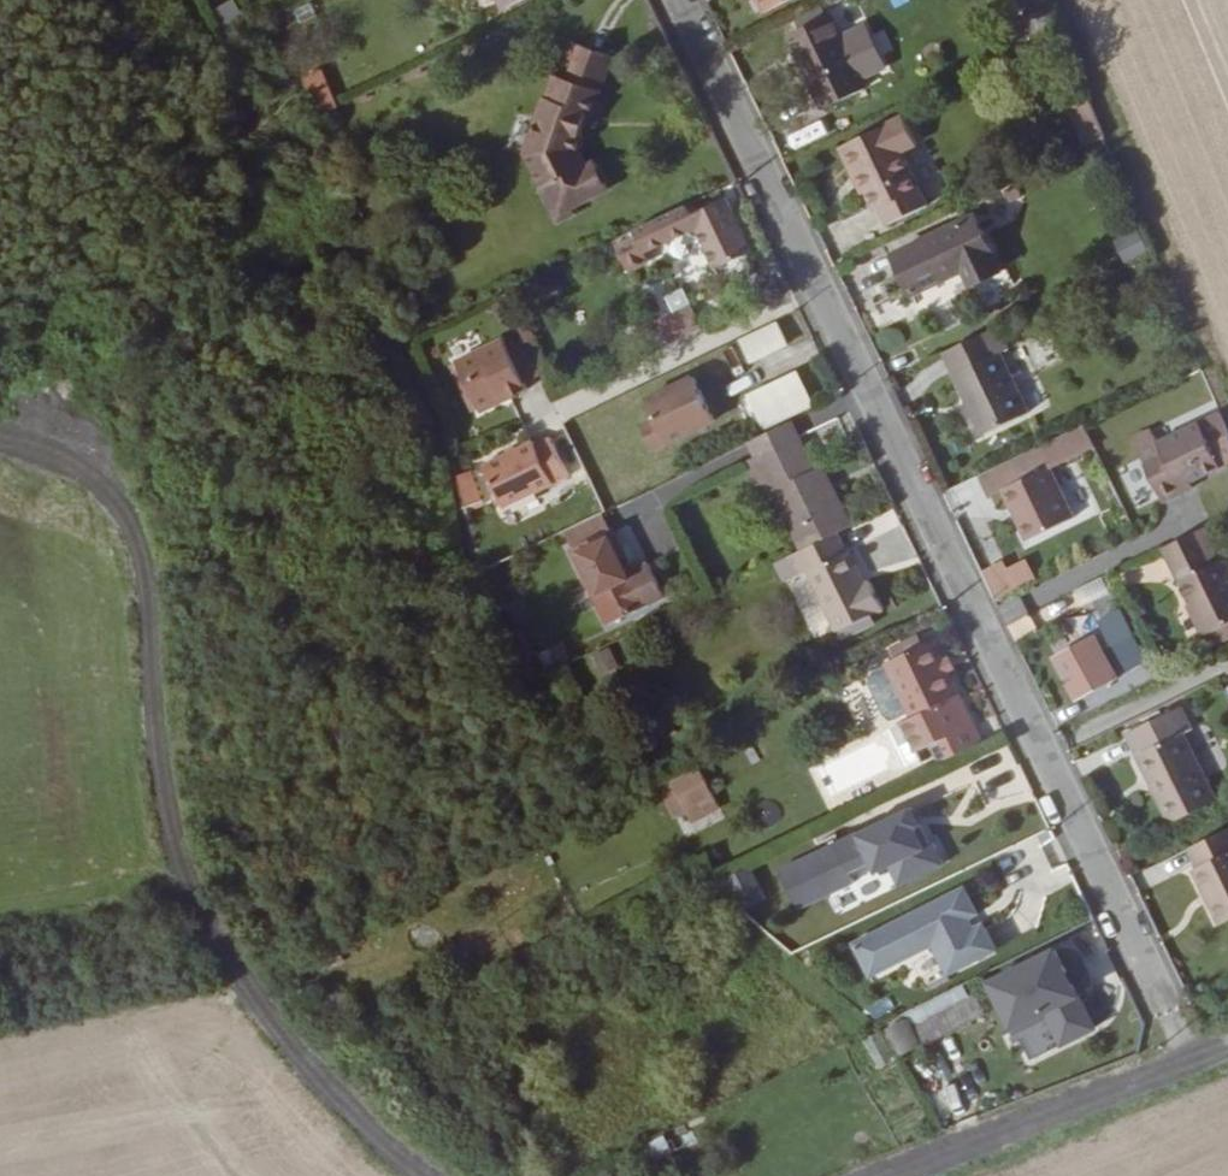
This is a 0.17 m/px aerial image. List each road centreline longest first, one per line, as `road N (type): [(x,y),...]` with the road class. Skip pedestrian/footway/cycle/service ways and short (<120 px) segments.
road 1 (residential): [(676,0),(1190,1062)]
road 2 (track): [(0,436),(46,448),(88,472),(120,503),(146,595),(187,869),(206,919),(240,977),(429,1175)]
road 3 (track): [(895,1175),(1227,1046)]

